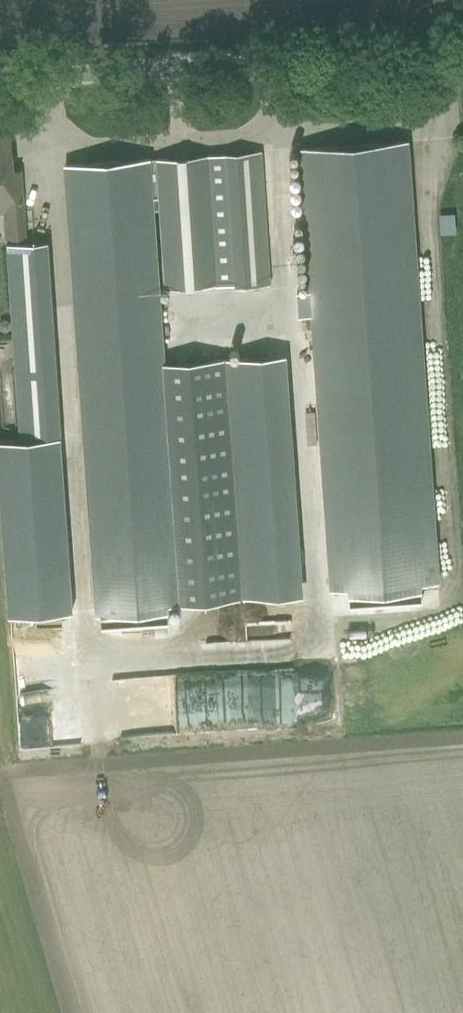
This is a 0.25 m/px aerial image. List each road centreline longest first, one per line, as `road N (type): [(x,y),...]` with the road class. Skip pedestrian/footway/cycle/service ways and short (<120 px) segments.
road 1 (unclassified): [(0,79),(462,55)]

